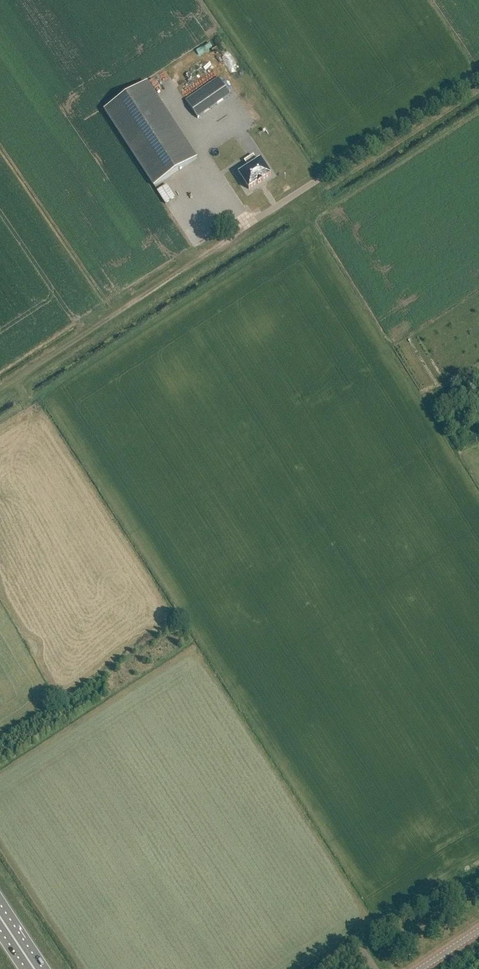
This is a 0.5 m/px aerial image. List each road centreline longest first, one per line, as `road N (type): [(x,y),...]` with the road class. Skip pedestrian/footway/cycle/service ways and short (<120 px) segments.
road 1 (unclassified): [(0,386),(478,74)]

